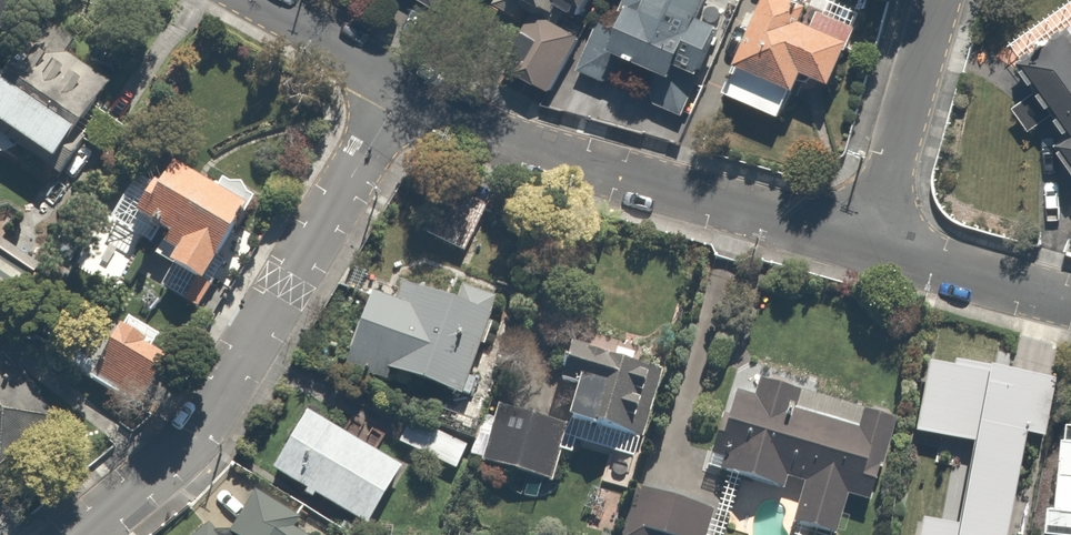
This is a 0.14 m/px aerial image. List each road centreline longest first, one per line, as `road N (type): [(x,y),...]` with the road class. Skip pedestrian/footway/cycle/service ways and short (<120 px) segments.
road 1 (residential): [(84,534),(190,428),(274,307),(404,90)]
road 2 (residential): [(872,249),(612,172),(404,90)]
road 3 (residential): [(872,249),(940,0)]
road 4 (residential): [(1070,306),(872,249)]
road 5 (residential): [(404,90),(247,0)]

